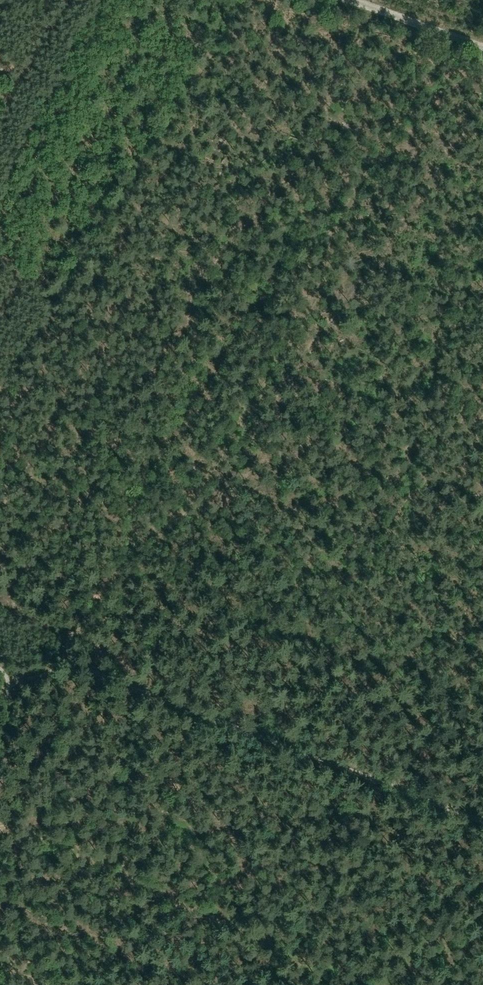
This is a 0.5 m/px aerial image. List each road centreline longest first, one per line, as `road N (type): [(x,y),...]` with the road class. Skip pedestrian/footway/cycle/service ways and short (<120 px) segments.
road 1 (track): [(482,831),(61,670),(45,683),(17,677)]
road 2 (track): [(343,0),(482,51)]

